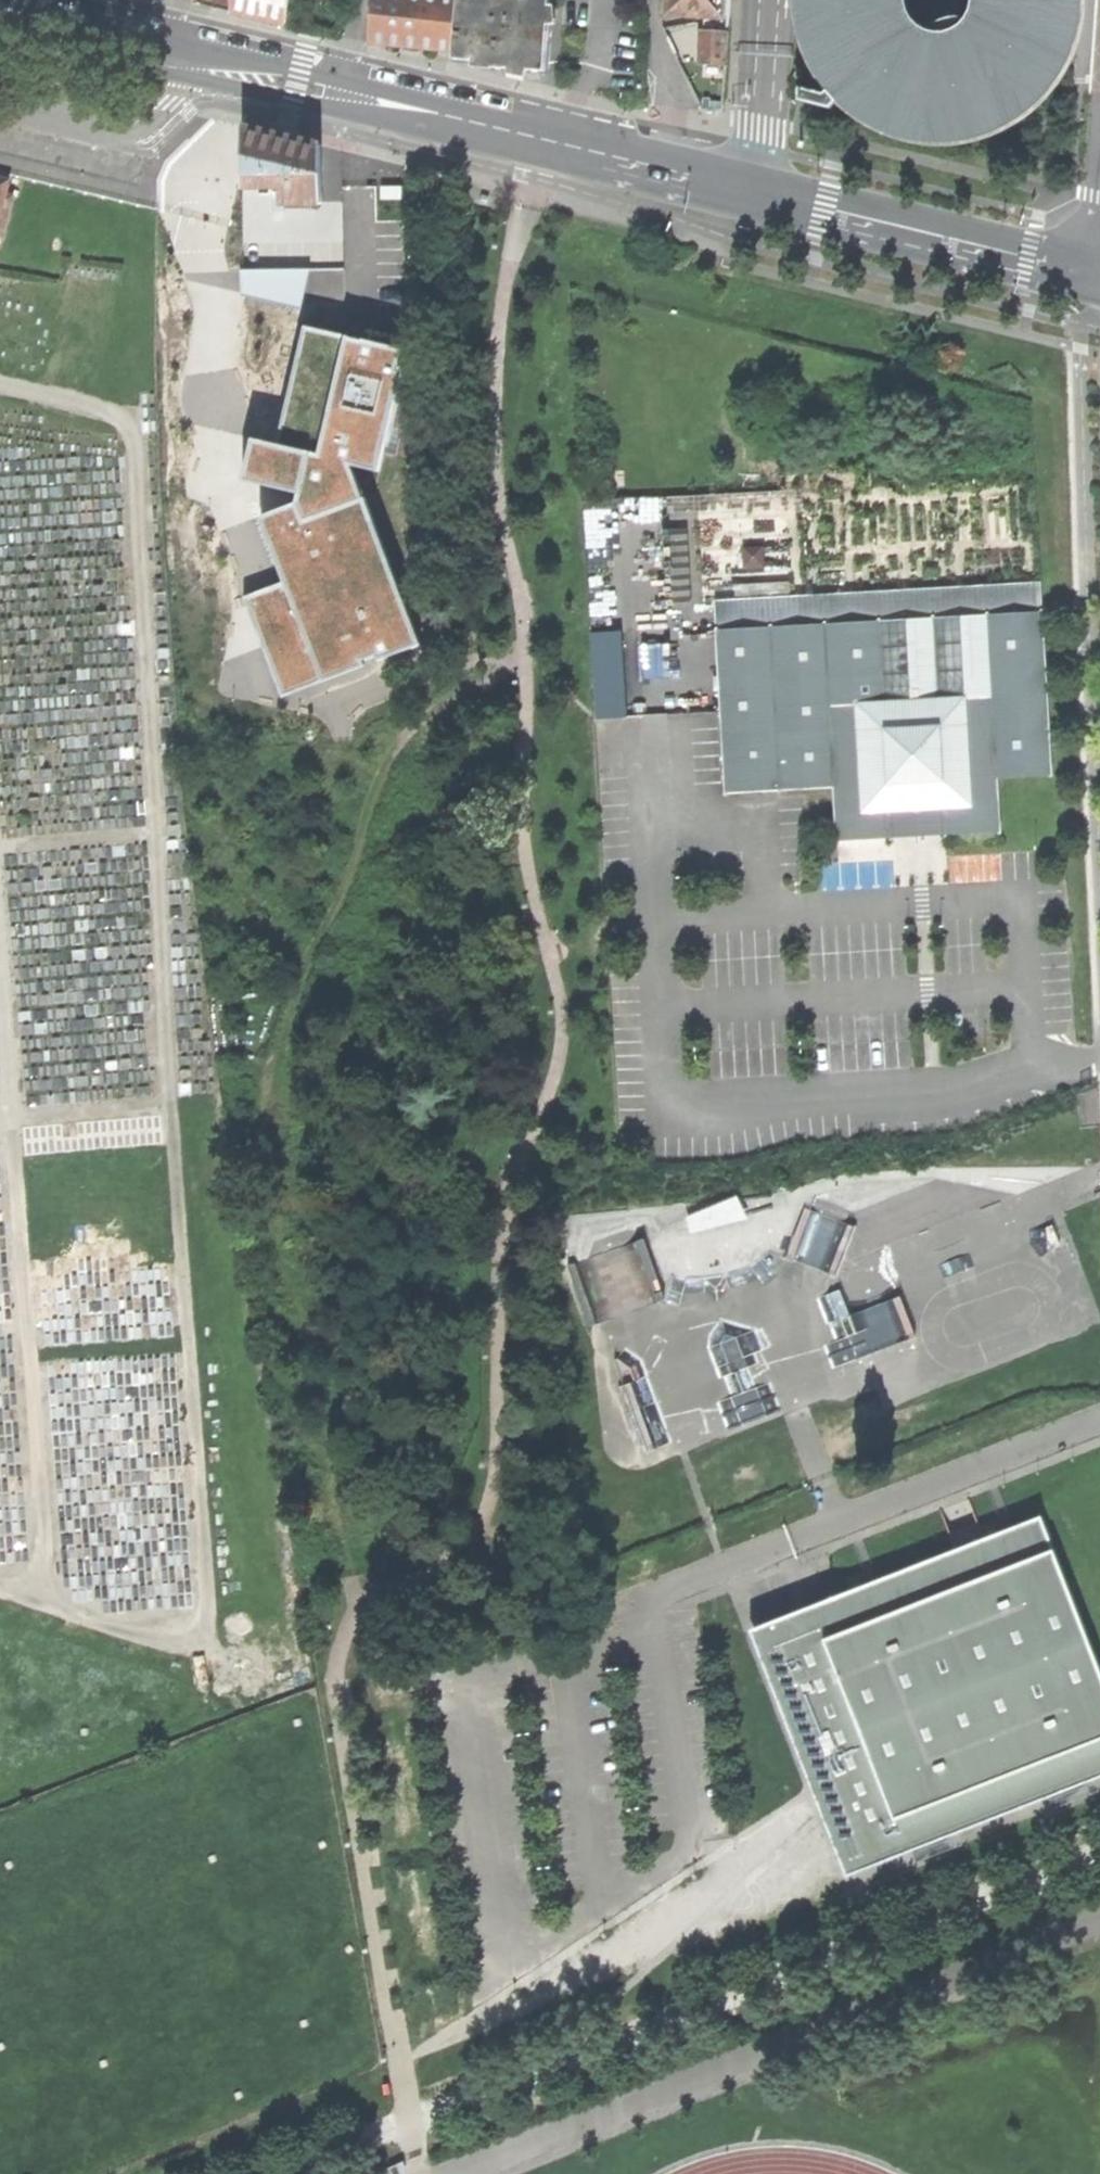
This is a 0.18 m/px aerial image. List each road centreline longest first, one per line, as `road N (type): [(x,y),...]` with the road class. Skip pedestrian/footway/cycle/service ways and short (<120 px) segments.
road 1 (secondary): [(0,13),(1099,278)]

